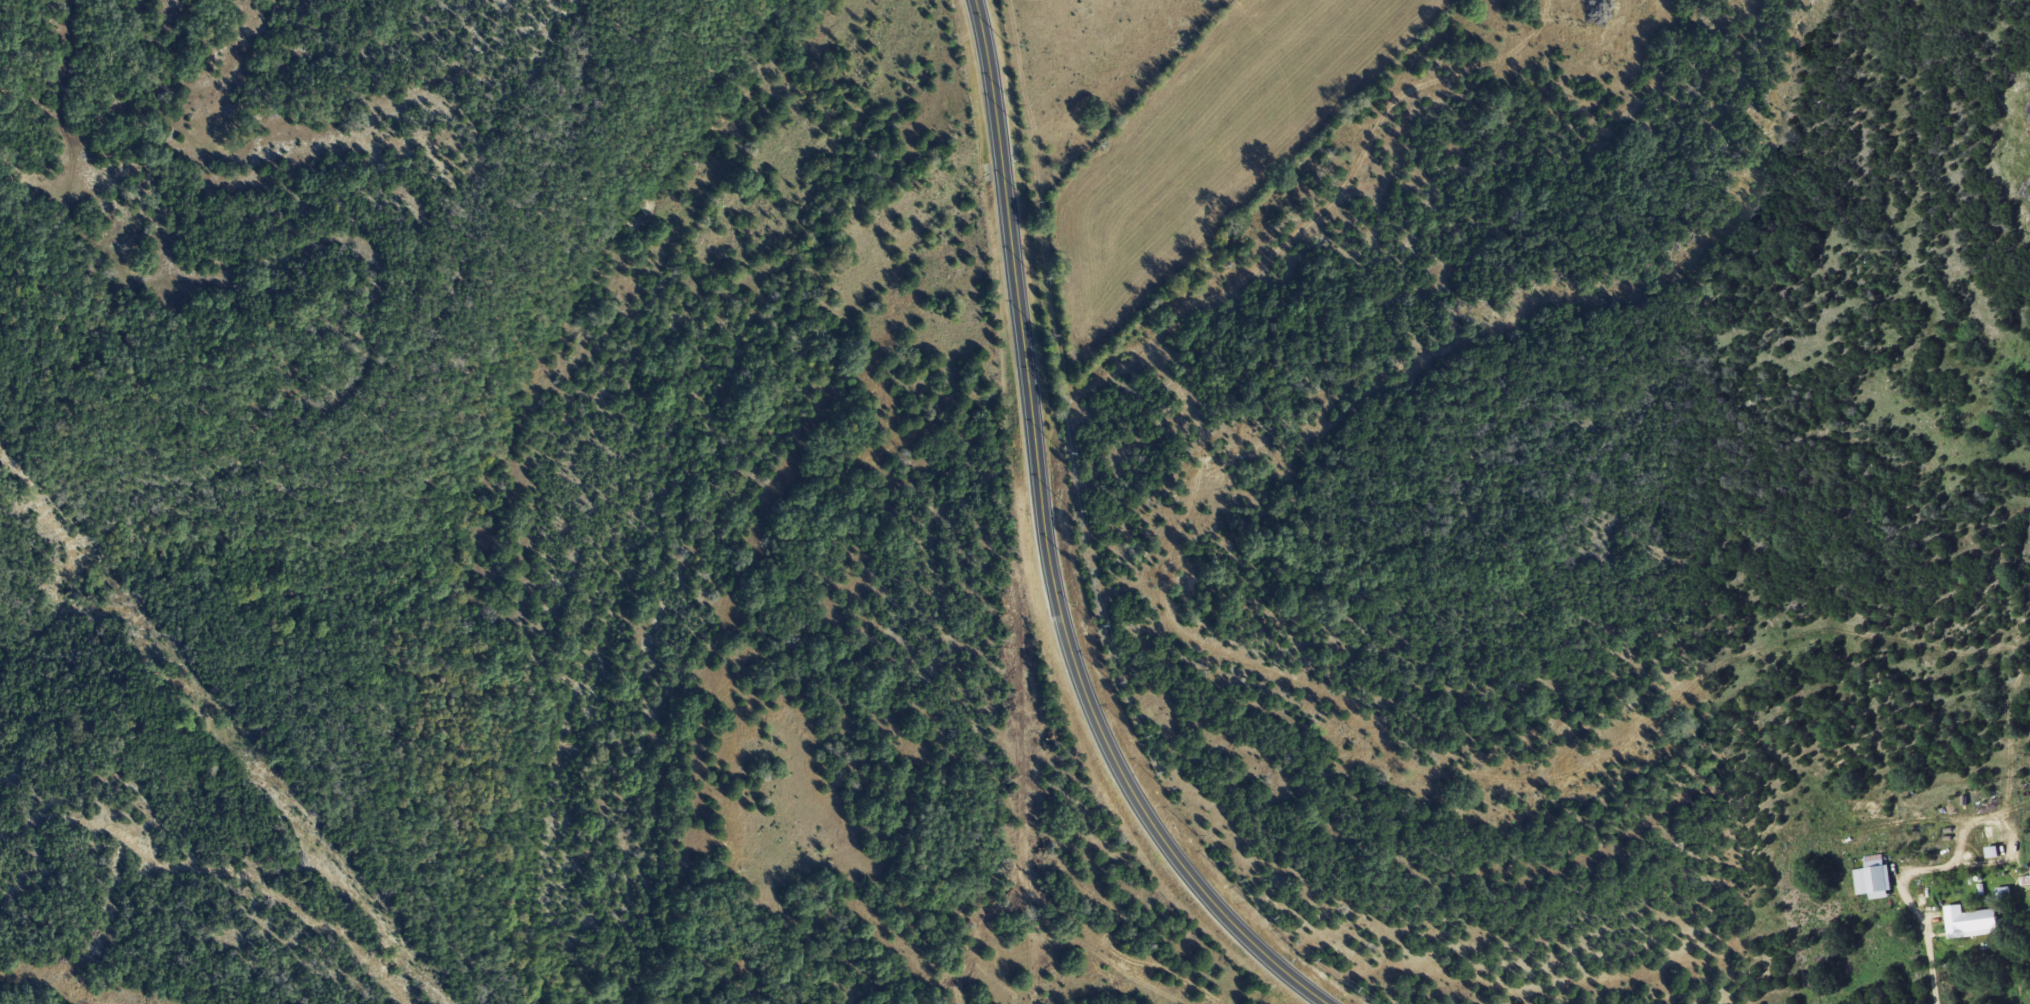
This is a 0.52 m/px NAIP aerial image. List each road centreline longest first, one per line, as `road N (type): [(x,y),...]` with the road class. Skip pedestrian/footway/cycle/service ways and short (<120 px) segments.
road 1 (secondary): [(975,0),(997,112),(1050,557),(1071,650),(1120,770),(1155,830),(1220,911),(1327,1003)]

